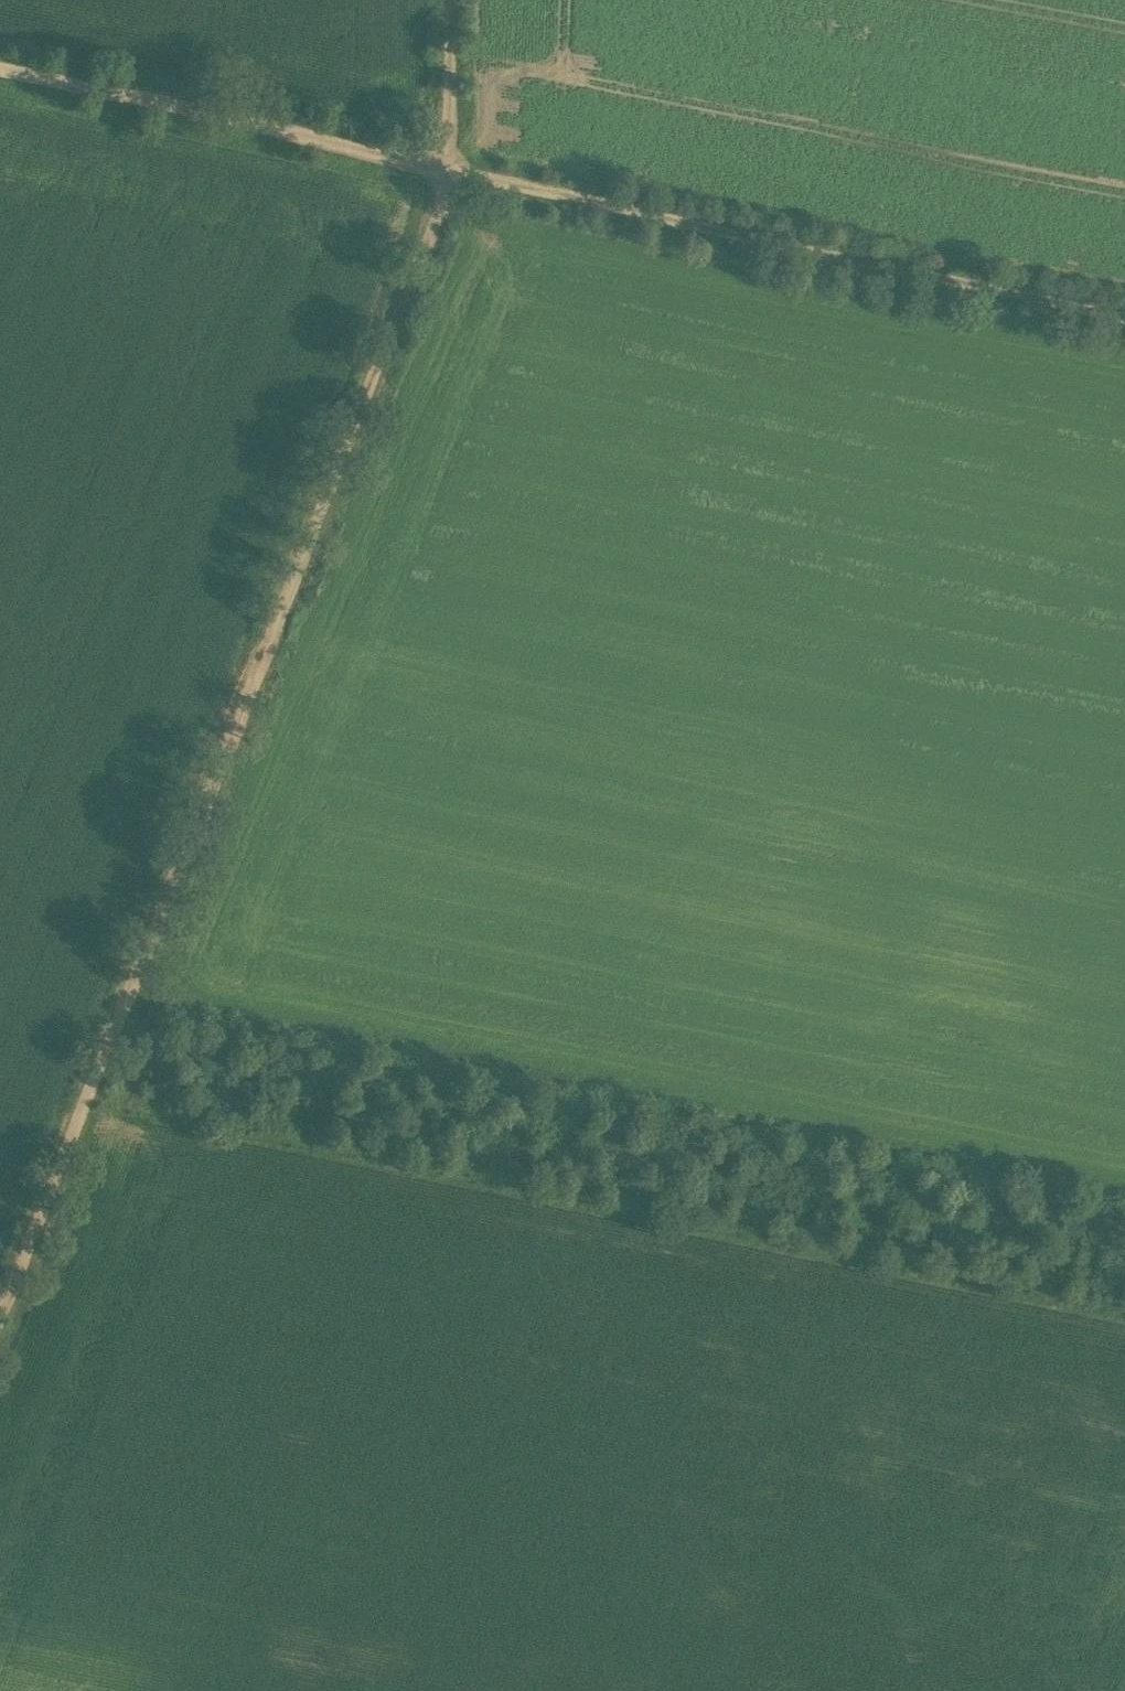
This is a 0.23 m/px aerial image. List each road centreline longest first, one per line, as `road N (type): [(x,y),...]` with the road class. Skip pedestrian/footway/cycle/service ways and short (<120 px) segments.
road 1 (track): [(0,1308),(449,170)]
road 2 (track): [(1124,311),(449,170)]
road 3 (track): [(0,72),(449,170)]
road 4 (track): [(449,170),(453,0)]

